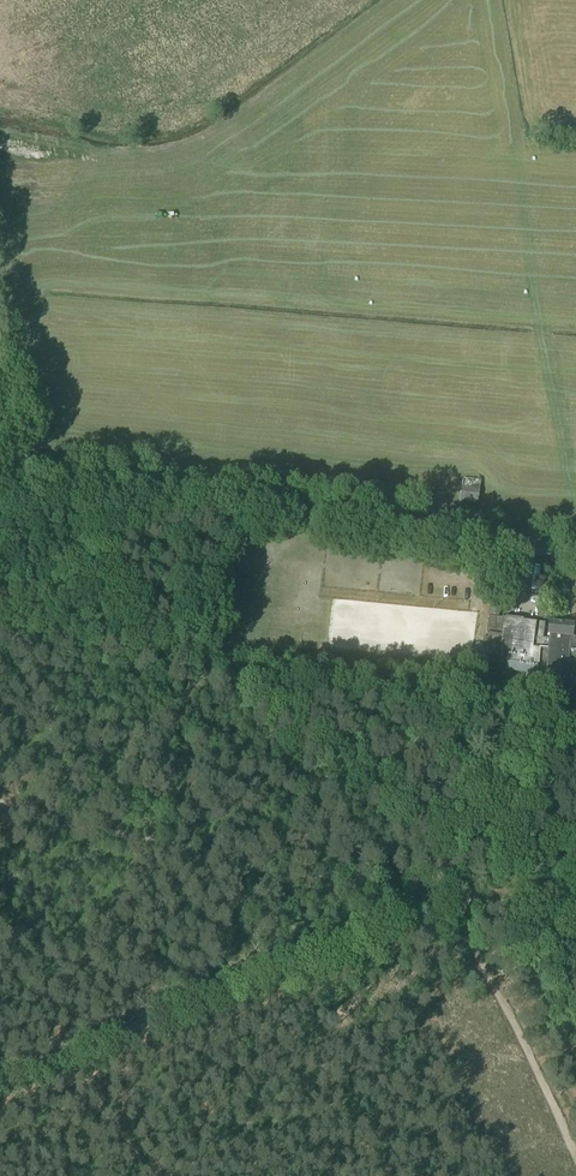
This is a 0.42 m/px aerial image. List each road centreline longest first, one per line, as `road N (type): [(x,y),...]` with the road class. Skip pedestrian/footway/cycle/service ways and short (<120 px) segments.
road 1 (unclassified): [(0,1085),(418,909),(507,904),(575,922)]
road 2 (unclassified): [(575,548),(0,476)]
road 3 (track): [(0,643),(137,687),(161,703),(213,767),(303,804),(406,867),(430,907)]
road 4 (track): [(575,1159),(459,903)]
road 5 (track): [(492,904),(504,950),(575,1103)]
road 6 (track): [(0,352),(25,479)]

